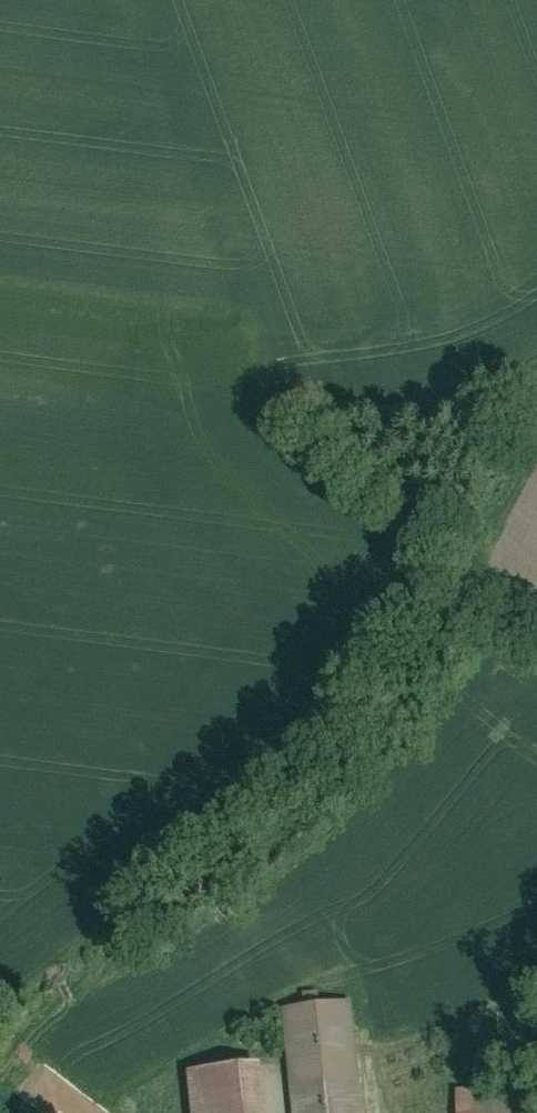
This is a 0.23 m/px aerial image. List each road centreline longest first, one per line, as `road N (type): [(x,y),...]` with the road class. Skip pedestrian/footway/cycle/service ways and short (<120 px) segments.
road 1 (track): [(0,1032),(177,939),(489,606)]

